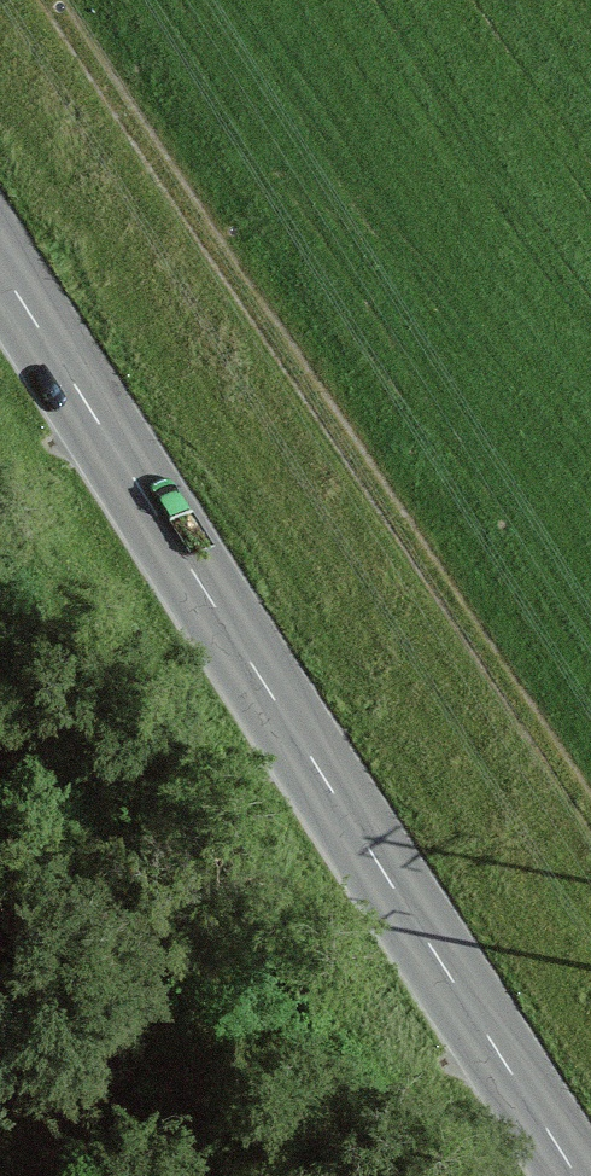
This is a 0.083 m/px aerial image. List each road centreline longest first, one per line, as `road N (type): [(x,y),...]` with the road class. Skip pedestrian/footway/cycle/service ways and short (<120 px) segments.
road 1 (primary): [(571,1175),(0,291)]
road 2 (track): [(590,781),(73,0)]

